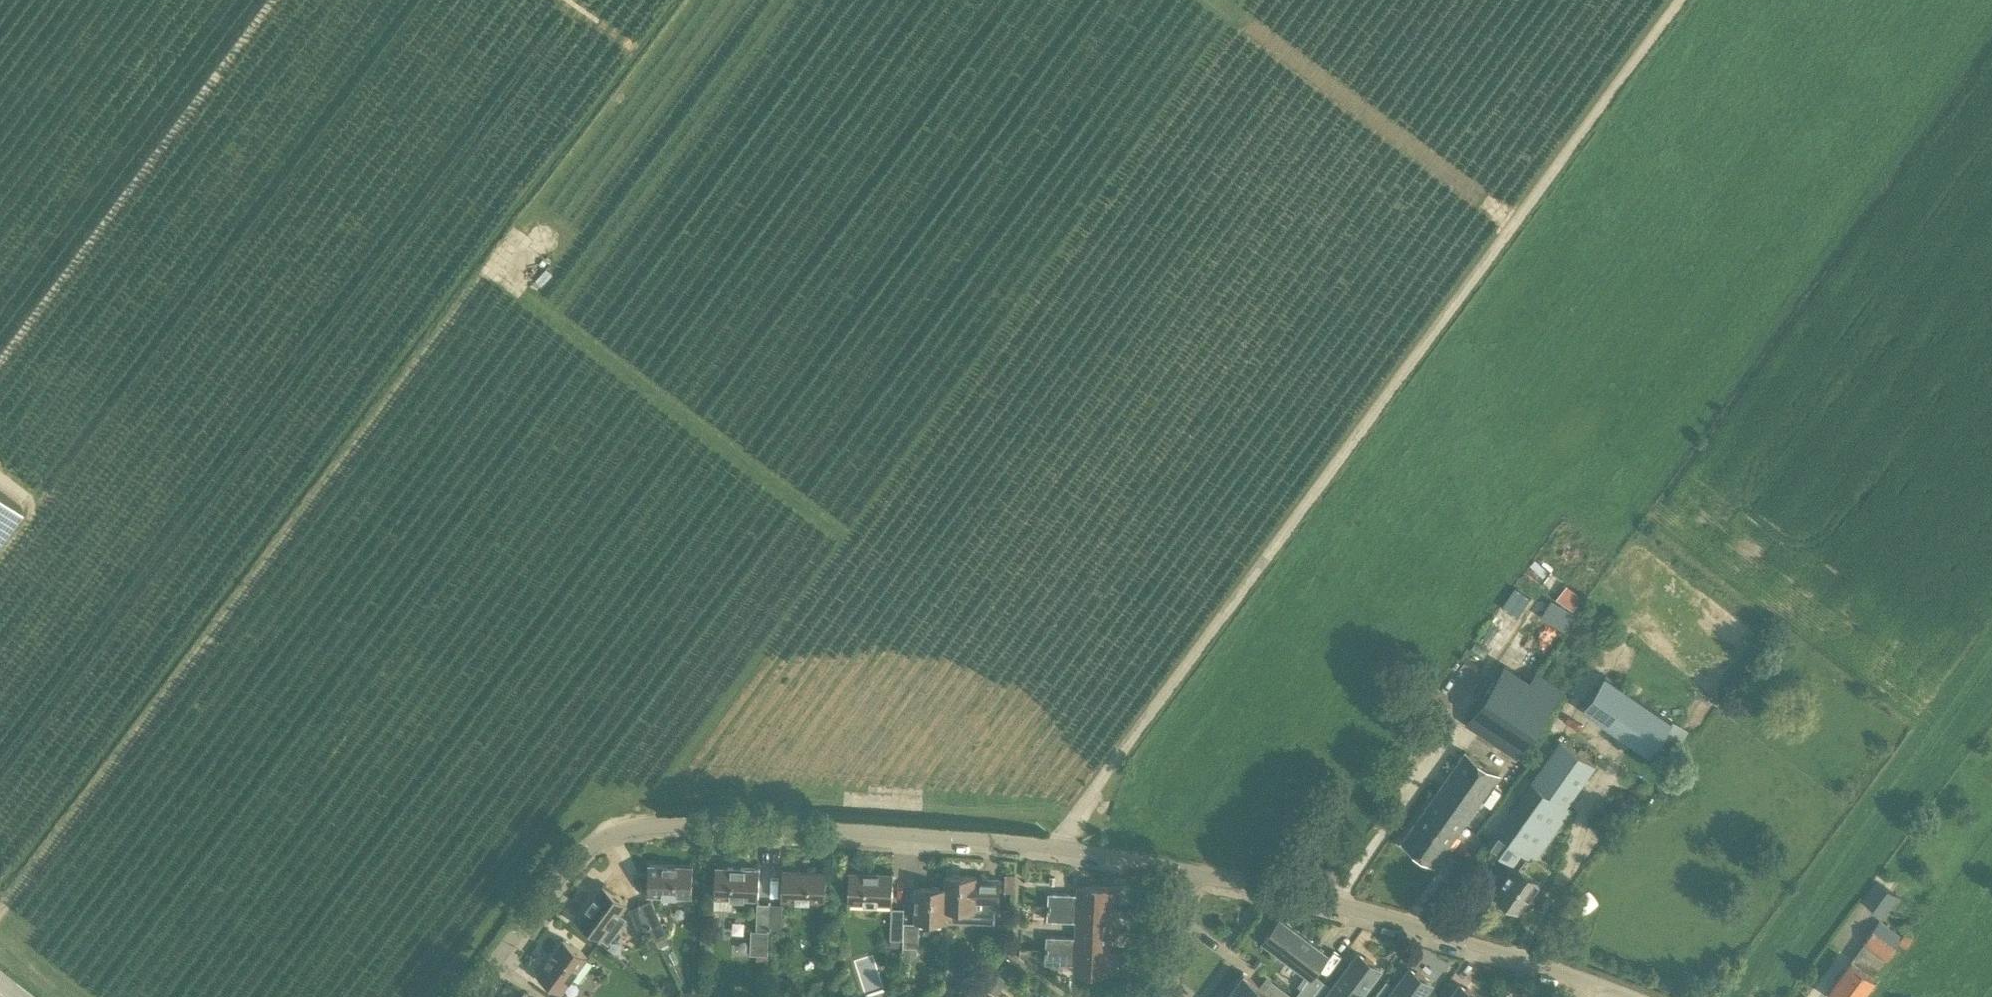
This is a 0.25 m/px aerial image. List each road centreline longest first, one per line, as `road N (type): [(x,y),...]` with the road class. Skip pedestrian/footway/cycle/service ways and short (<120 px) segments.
road 1 (residential): [(478,996),(606,830),(653,822),(859,831),(1185,871)]
road 2 (track): [(1515,223),(1070,821),(1058,852)]
road 3 (residential): [(1185,871),(1384,917),(1619,996)]
road 4 (track): [(273,0),(0,358)]
road 5 (track): [(1681,0),(1515,223),(1485,201)]
road 6 (residential): [(1157,996),(1177,960),(1185,871)]

